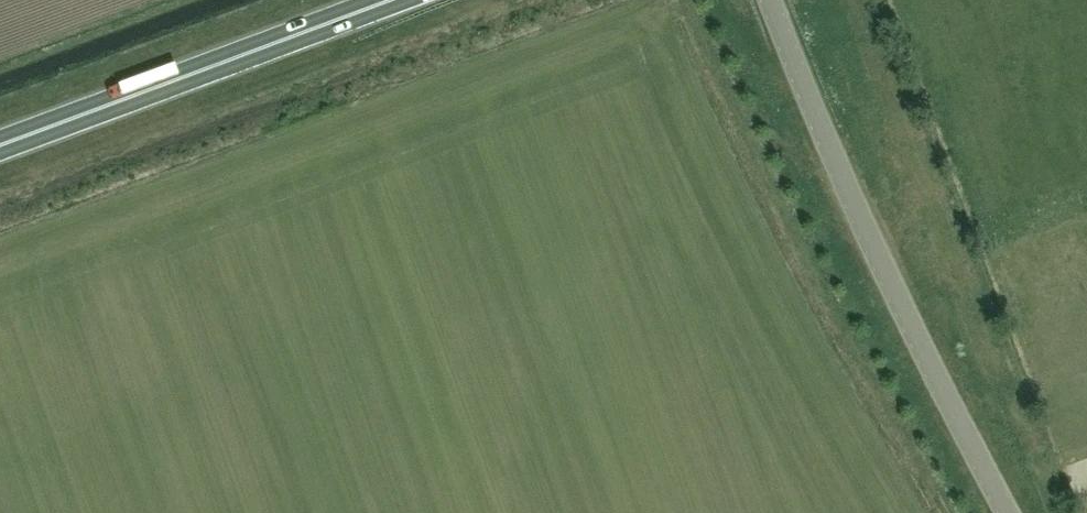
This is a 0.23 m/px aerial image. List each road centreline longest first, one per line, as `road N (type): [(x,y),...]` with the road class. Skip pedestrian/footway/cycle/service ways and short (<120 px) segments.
road 1 (unclassified): [(1003,512),(856,218),(765,0)]
road 2 (trunk): [(0,146),(397,0)]

